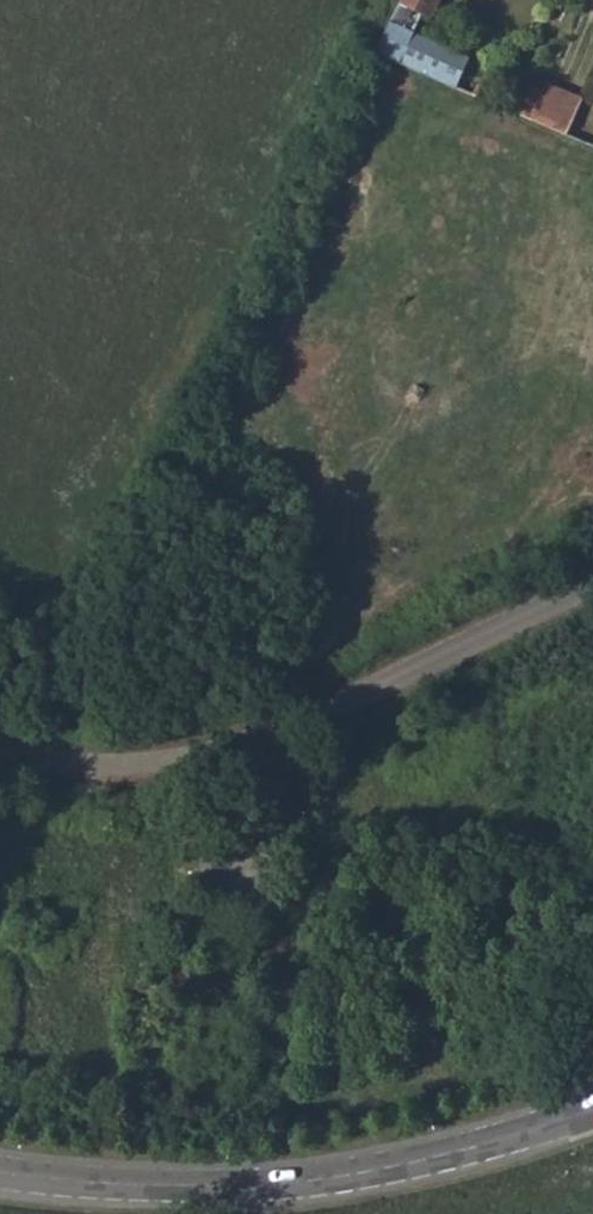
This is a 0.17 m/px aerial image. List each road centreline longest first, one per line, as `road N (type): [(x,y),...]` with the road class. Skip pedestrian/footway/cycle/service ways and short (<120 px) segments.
road 1 (unclassified): [(592,589),(332,712),(211,750),(140,761),(0,745)]
road 2 (tertiary): [(0,1171),(249,1184),(374,1169),(592,1110)]

